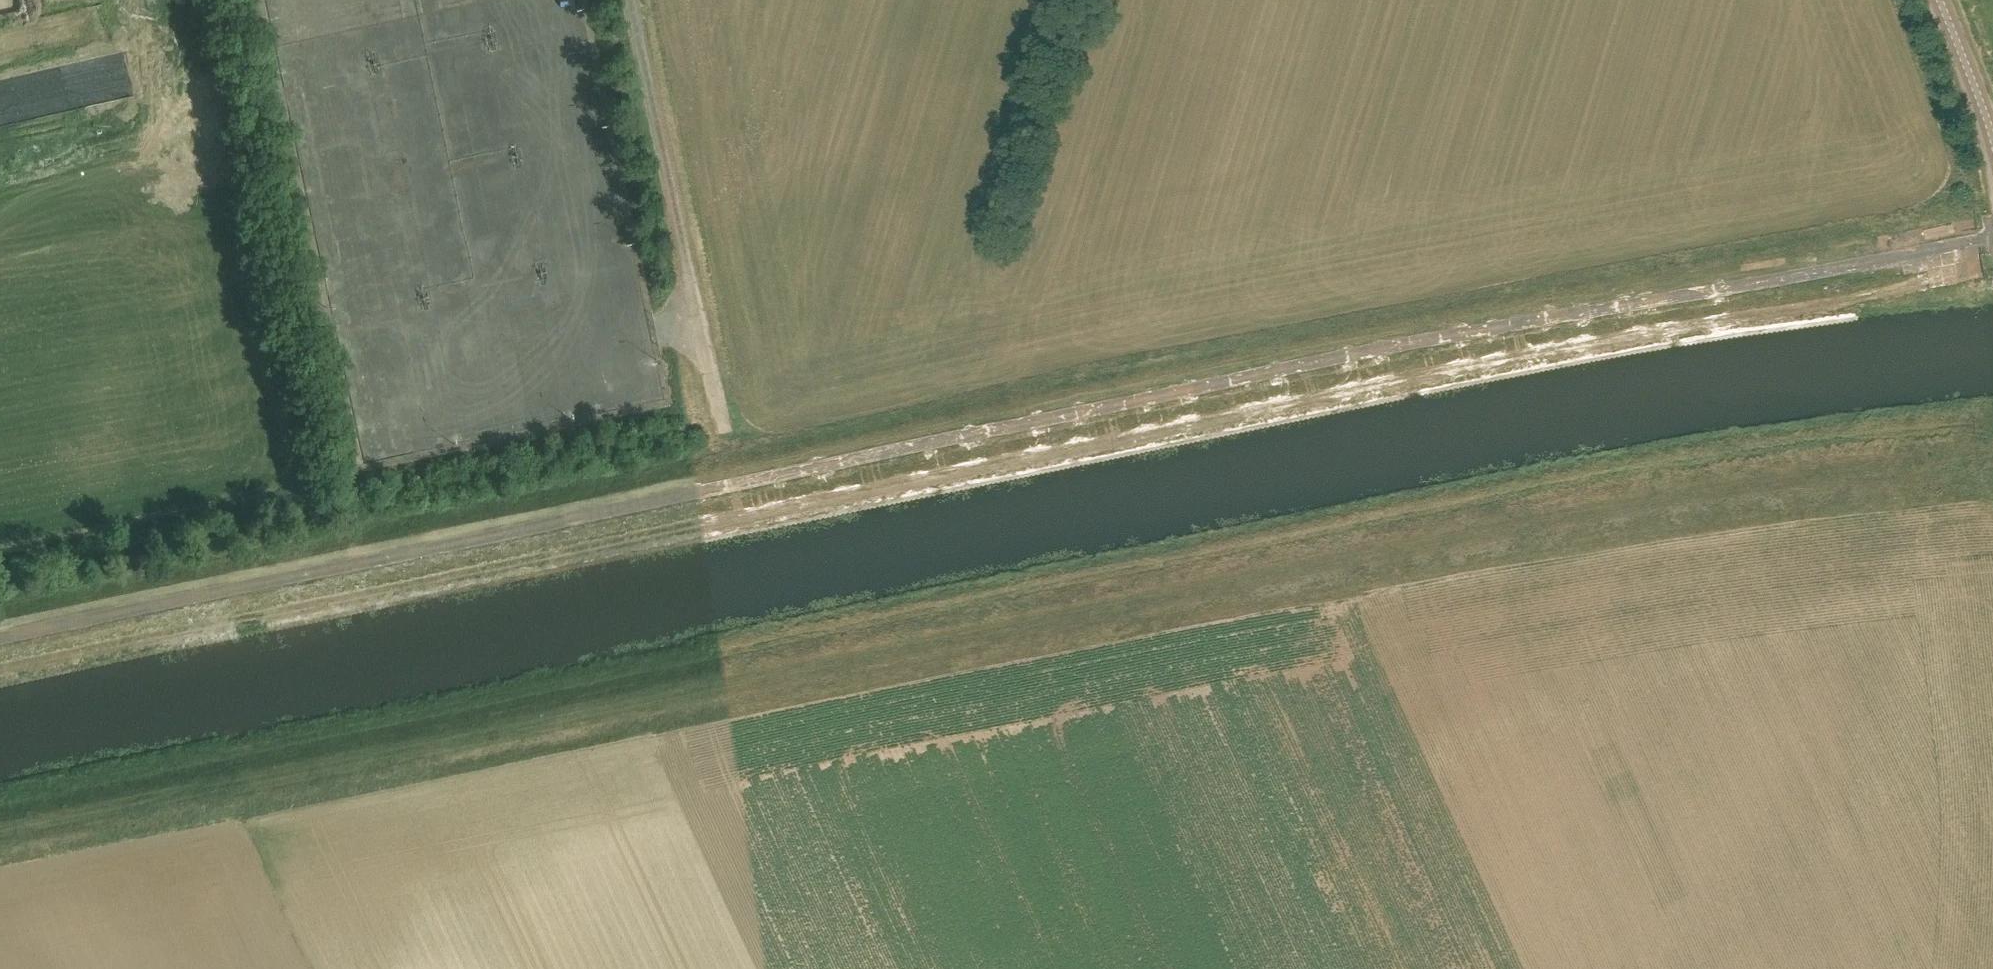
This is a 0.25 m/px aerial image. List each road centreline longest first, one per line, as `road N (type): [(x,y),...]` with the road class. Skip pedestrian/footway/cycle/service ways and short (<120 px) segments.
road 1 (unclassified): [(1992,136),(1941,0)]

